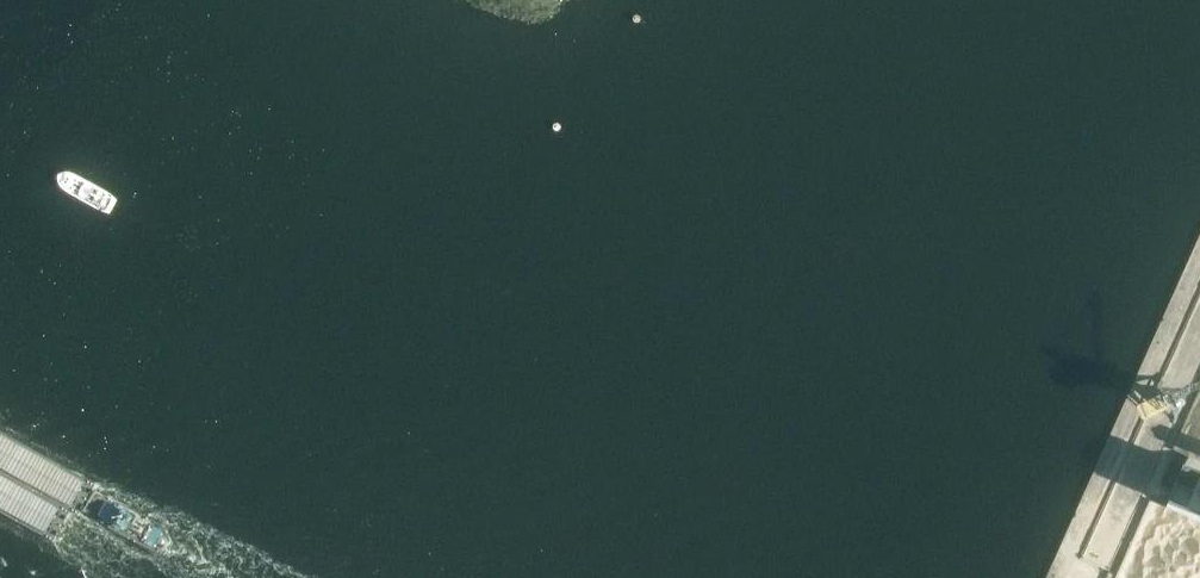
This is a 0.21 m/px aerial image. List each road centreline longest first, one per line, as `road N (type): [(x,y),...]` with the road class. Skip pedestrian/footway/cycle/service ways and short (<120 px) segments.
road 1 (motorway): [(808,577),(1154,0)]
road 2 (motorway): [(940,0),(600,577)]
road 3 (motorway): [(995,0),(655,577)]
road 4 (motorway): [(904,577),(1199,84)]

